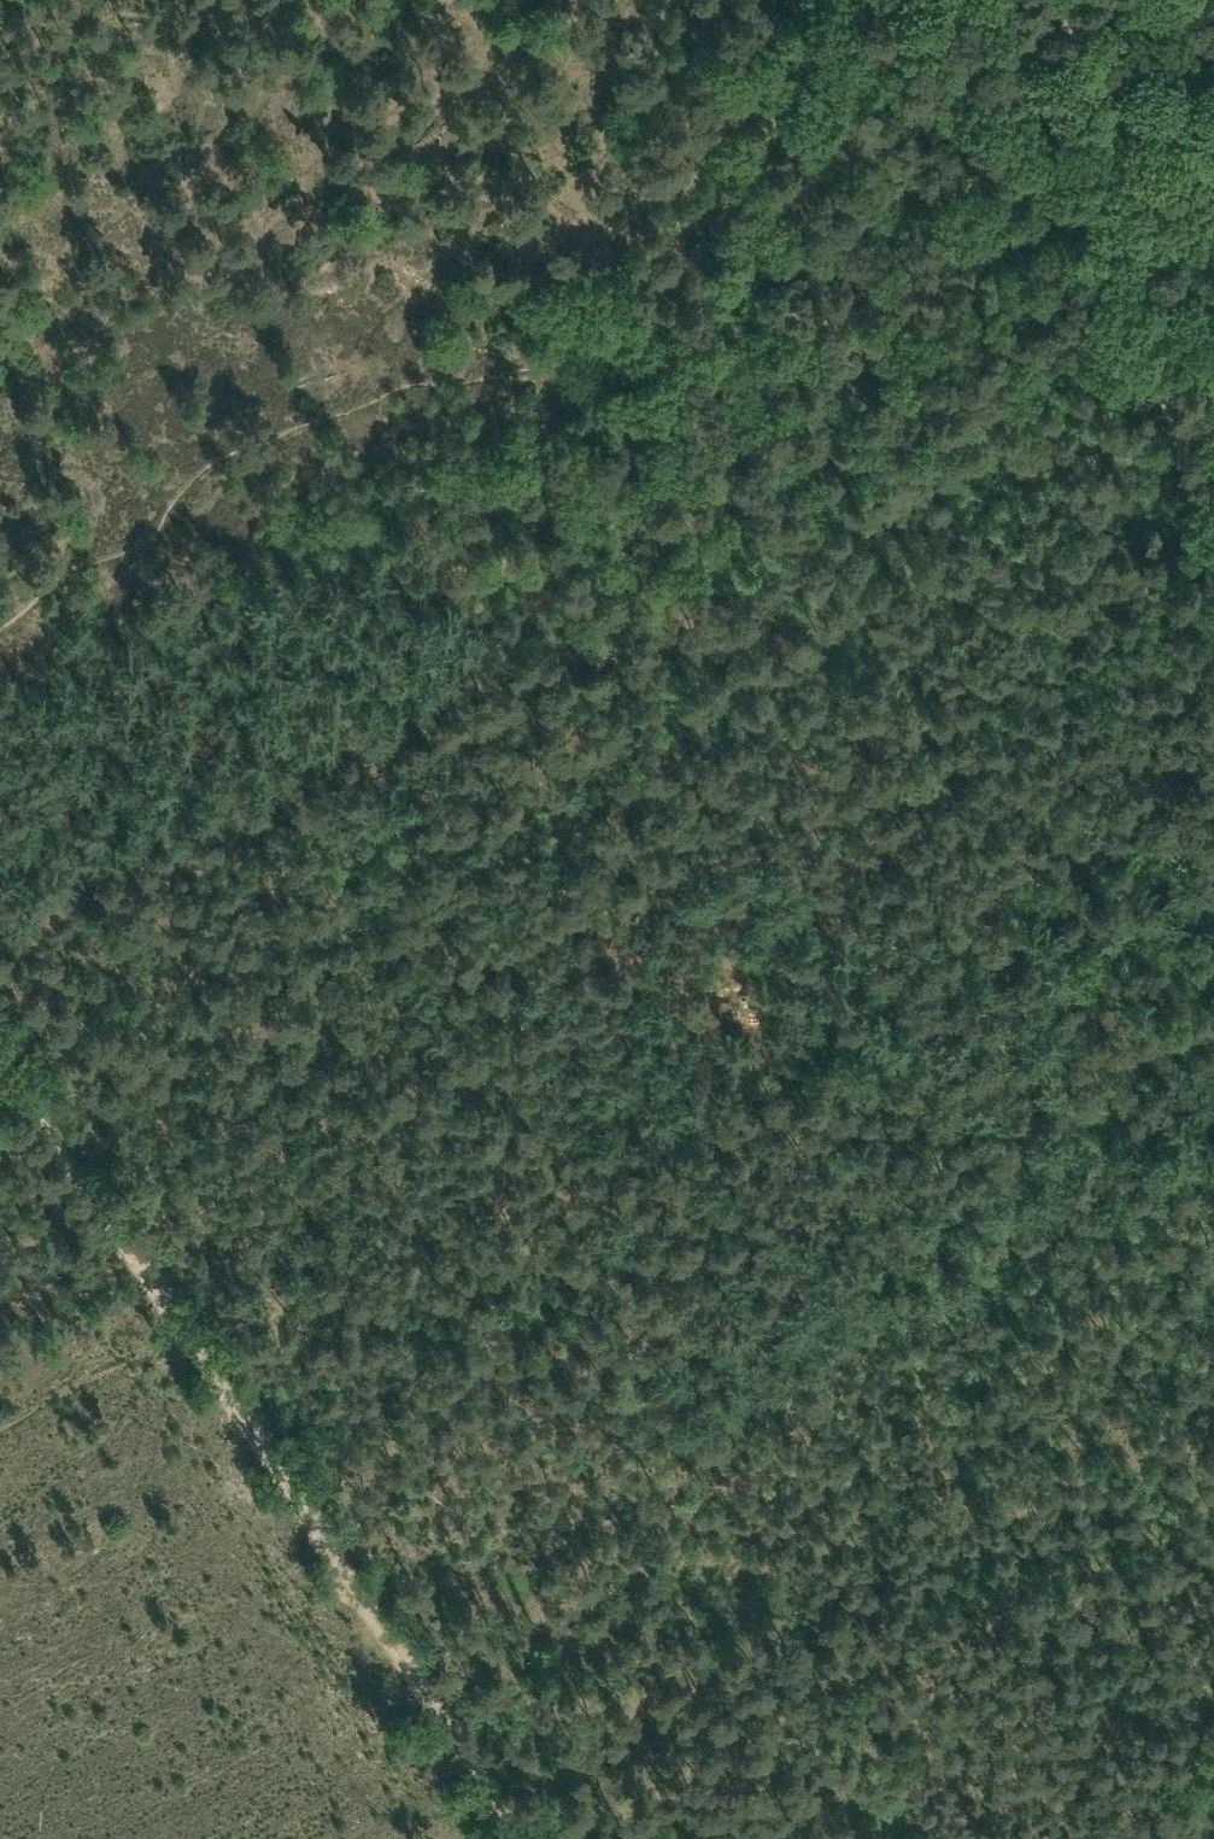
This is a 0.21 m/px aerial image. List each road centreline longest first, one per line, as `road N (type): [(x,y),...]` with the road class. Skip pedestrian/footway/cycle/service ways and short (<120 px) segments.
road 1 (track): [(526,1838),(0,1046)]
road 2 (track): [(1213,530),(1171,396),(1068,0)]

